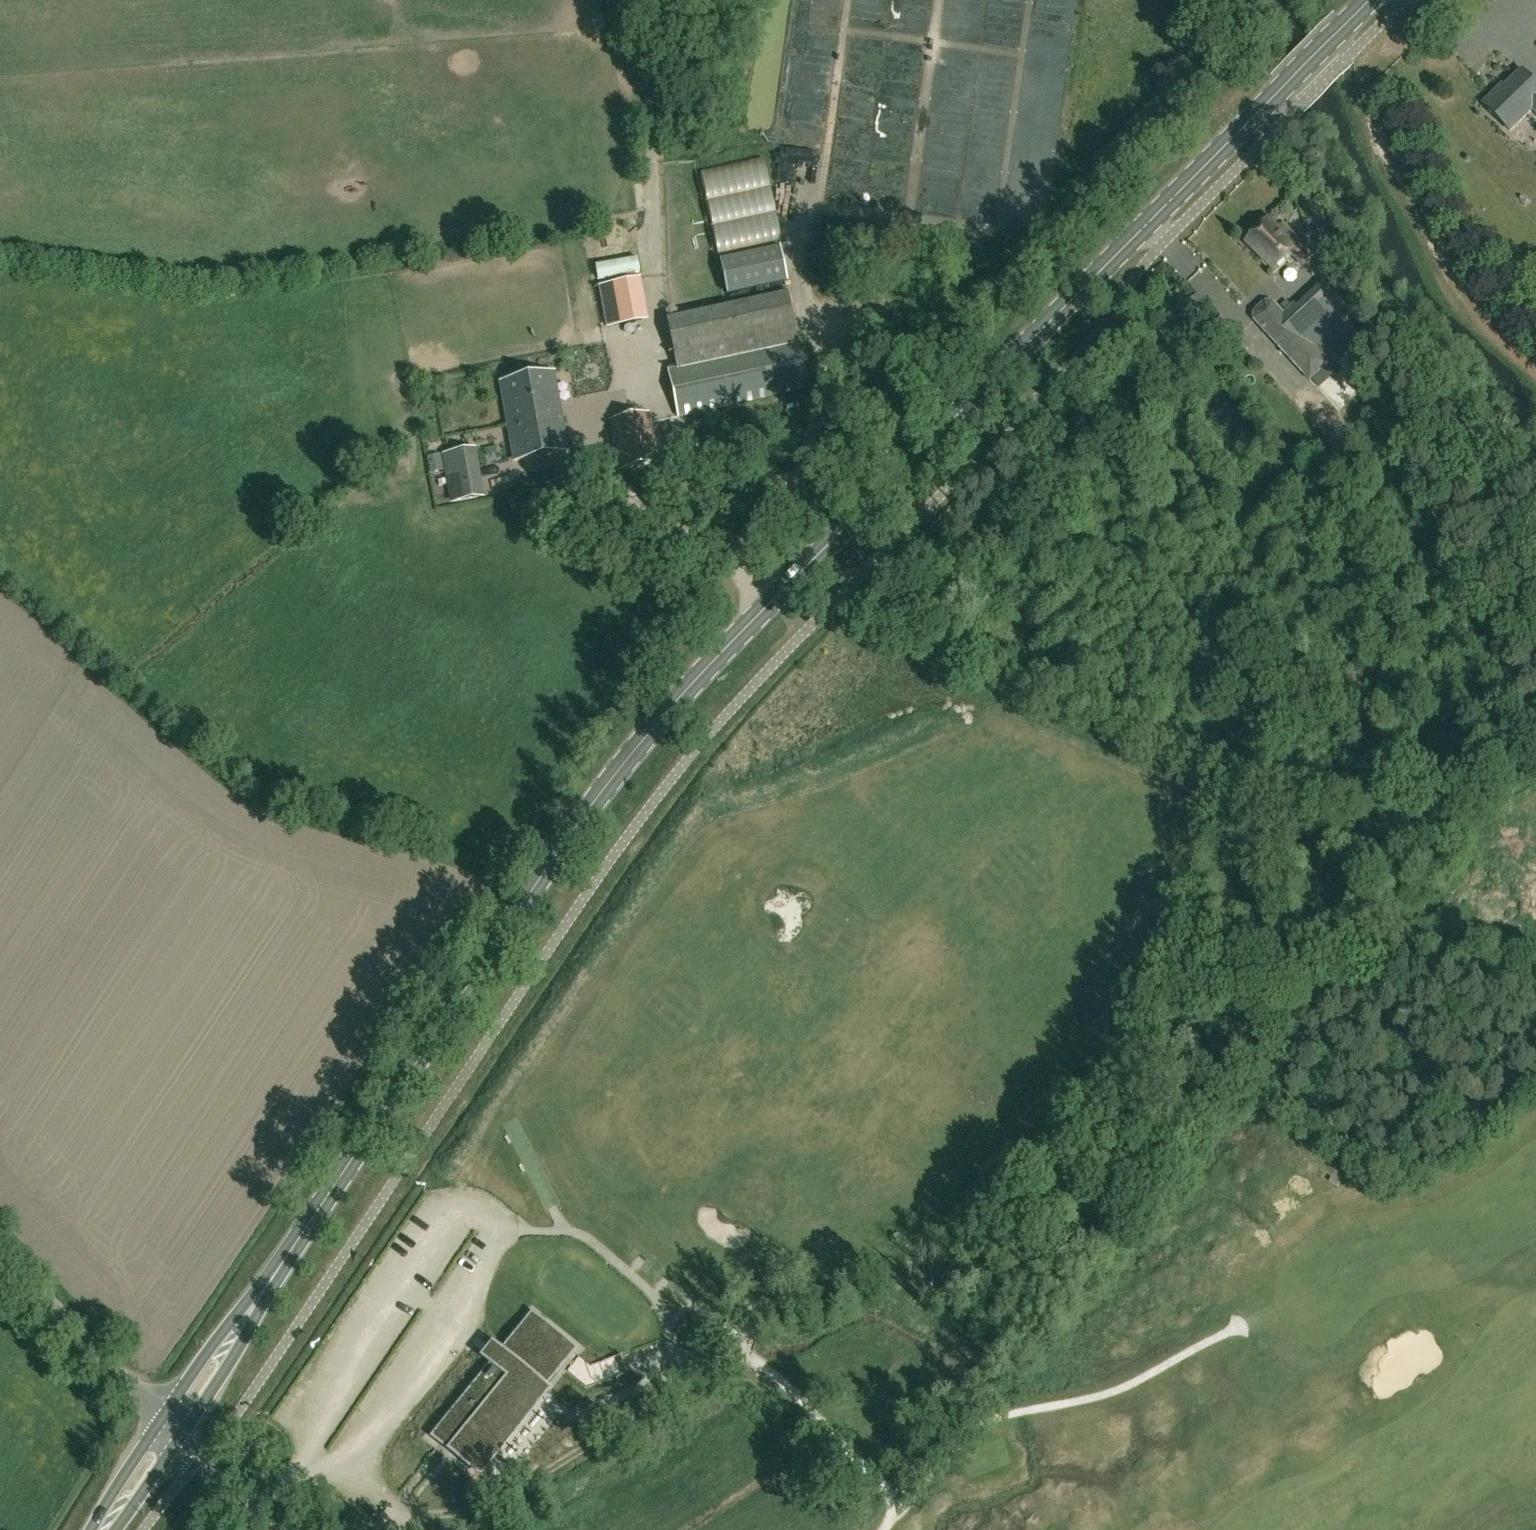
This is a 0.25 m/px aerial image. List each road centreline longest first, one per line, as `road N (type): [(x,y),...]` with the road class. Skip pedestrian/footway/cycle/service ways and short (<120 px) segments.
road 1 (secondary): [(311,1222),(620,772),(910,457),(1369,0)]
road 2 (secondary): [(178,1437),(251,1331),(311,1222)]
road 3 (secondary): [(311,1222),(162,1419)]
road 4 (unclassified): [(162,1419),(0,1252)]
road 5 (tertiary): [(273,1529),(178,1437)]
road 6 (secondary): [(162,1419),(93,1529)]

